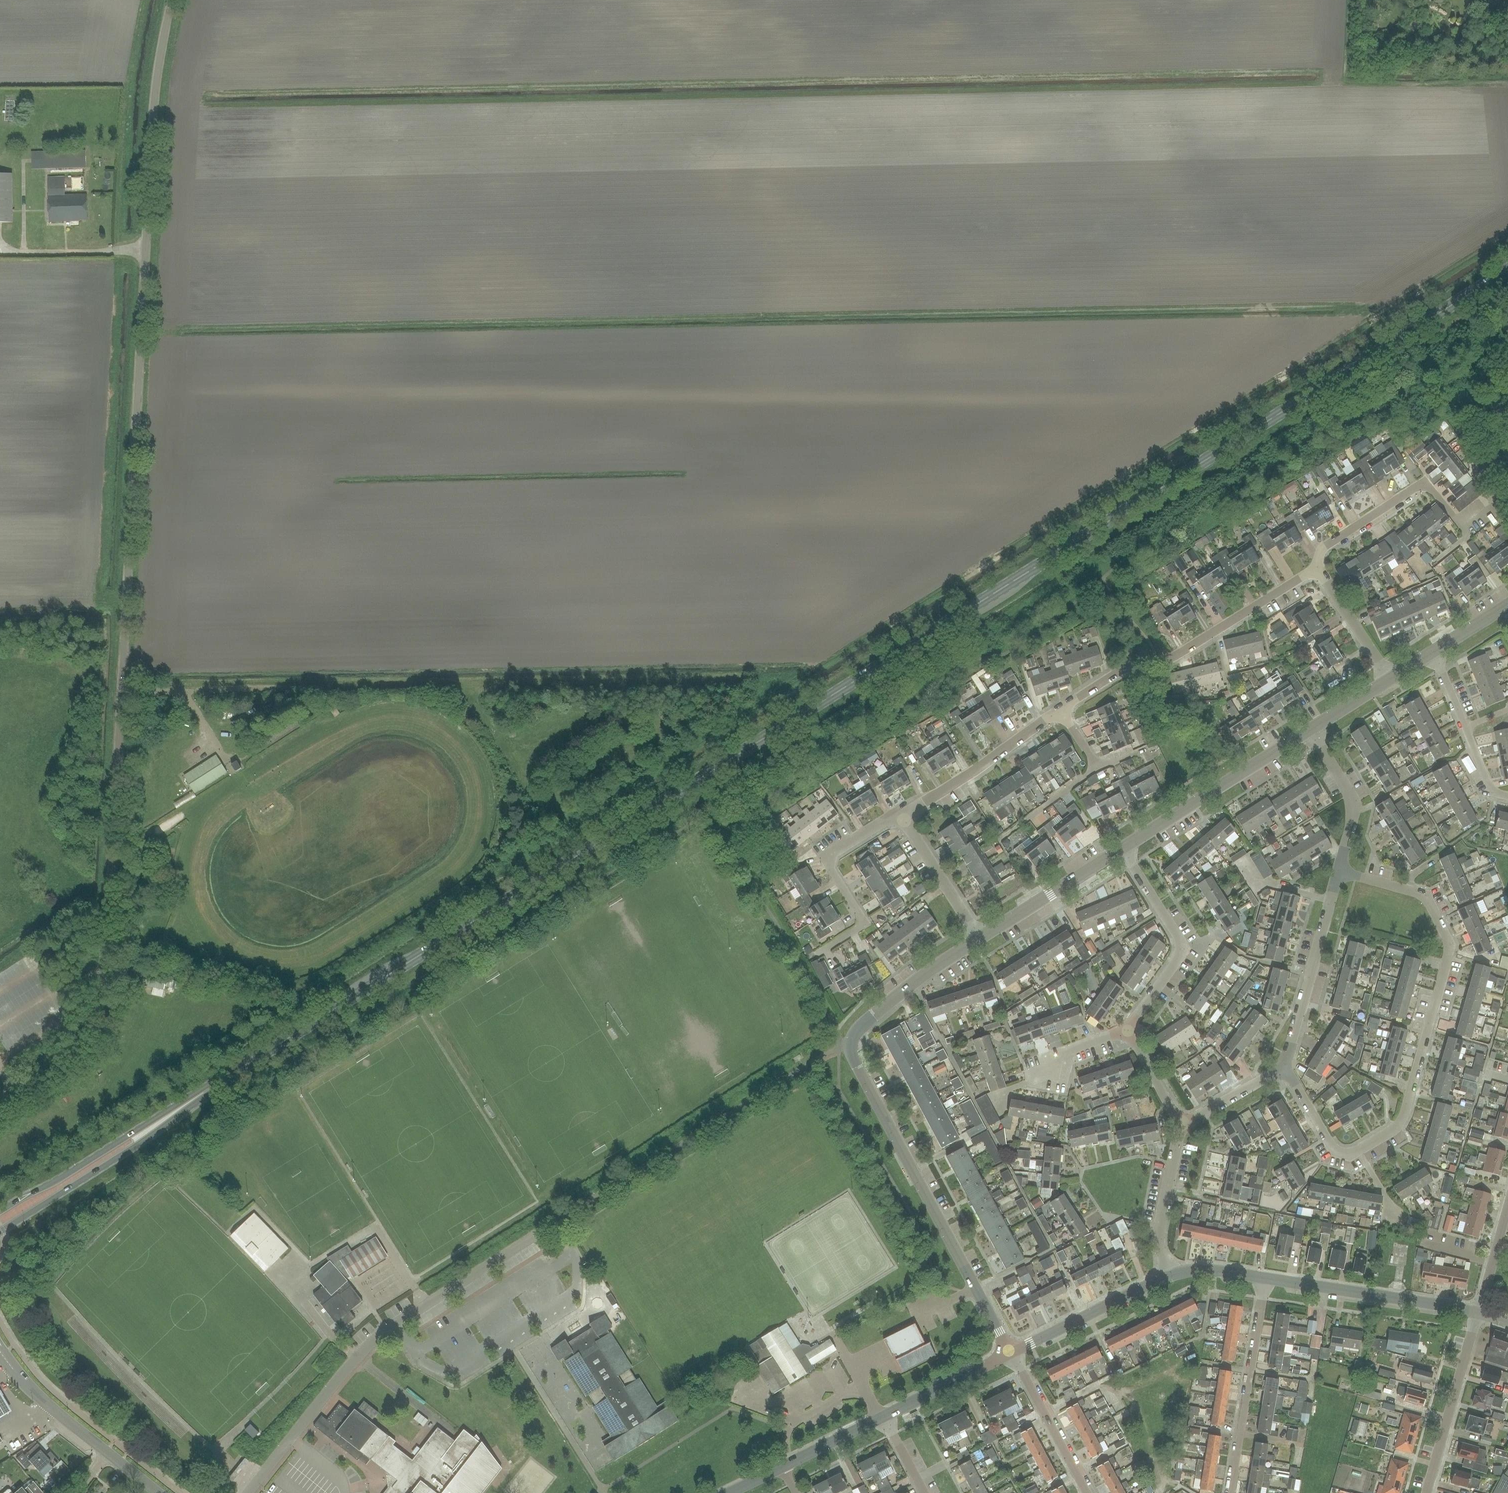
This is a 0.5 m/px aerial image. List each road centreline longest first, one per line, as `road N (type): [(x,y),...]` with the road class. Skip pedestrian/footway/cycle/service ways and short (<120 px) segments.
road 1 (primary): [(0,1222),(1507,269)]
road 2 (unclassified): [(17,1096),(80,1051),(104,996),(154,113),(172,0)]
road 3 (residential): [(1011,1352),(848,1045),(868,1020),(979,939)]
road 4 (residential): [(1285,1065),(1342,1155),(1399,1126),(1405,1112),(1447,938),(1426,896),(1339,873)]
road 5 (residential): [(248,1492),(381,1336),(560,1221)]
road 6 (residential): [(1060,712),(1121,670),(1176,657),(1318,569)]
road 7 (residential): [(1318,569),(1328,542),(1424,481),(1462,527),(1482,513)]
road 8 (residential): [(1122,847),(1310,729)]
road 9 (residential): [(1128,1030),(1185,951),(1122,847)]
road 10 (residential): [(1230,1492),(1265,1277)]
road 11 (tertiary): [(1265,1277),(1478,1313)]
road 12 (tertiary): [(161,1492),(56,1410),(0,1353)]
road 13 (residential): [(819,954),(863,923),(831,855),(903,815)]
road 14 (residential): [(1339,873),(1285,1065)]
road 15 (track): [(1176,1486),(1158,1467),(1155,1435),(1129,1390),(1191,1361),(1209,1365)]
road 16 (residential): [(903,815),(1060,712)]
road 17 (residential): [(1427,1492),(1478,1313)]
road 18 (tertiary): [(1011,1352),(1169,1276)]
road 19 (residential): [(979,939),(1122,847)]
road 20 (residential): [(1507,796),(1492,791),(1434,652)]
road 21 (residential): [(1087,1492),(1011,1352)]
road 22 (residential): [(1339,873),(1353,804),(1310,729)]
road 23 (residential): [(1169,1276),(1158,1229),(1182,1127)]
road 24 (residential): [(979,939),(903,815)]
road 25 (tertiary): [(884,1417),(1011,1352)]
road 26 (residential): [(1388,680),(1318,569)]
road 27 (residential): [(1285,1065),(1182,1127)]

